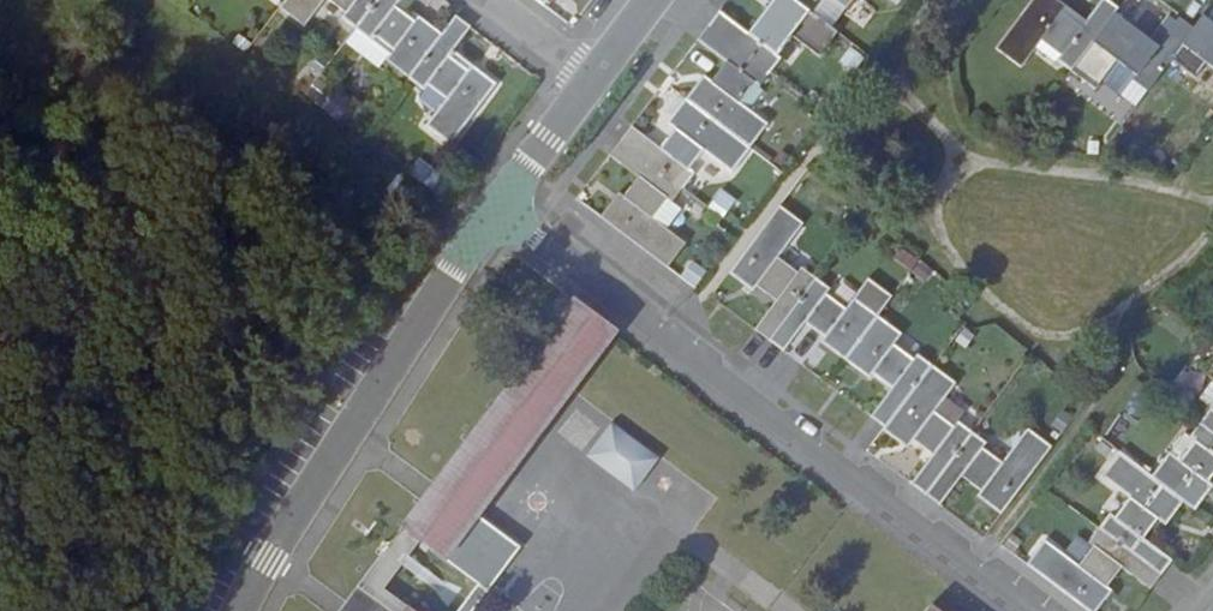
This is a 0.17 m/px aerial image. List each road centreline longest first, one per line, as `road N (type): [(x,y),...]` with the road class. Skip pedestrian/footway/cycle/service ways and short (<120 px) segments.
road 1 (residential): [(495,224),(1011,610)]
road 2 (residential): [(241,610),(265,559),(495,224)]
road 3 (residential): [(495,224),(595,81)]
road 4 (residential): [(595,81),(487,0)]

